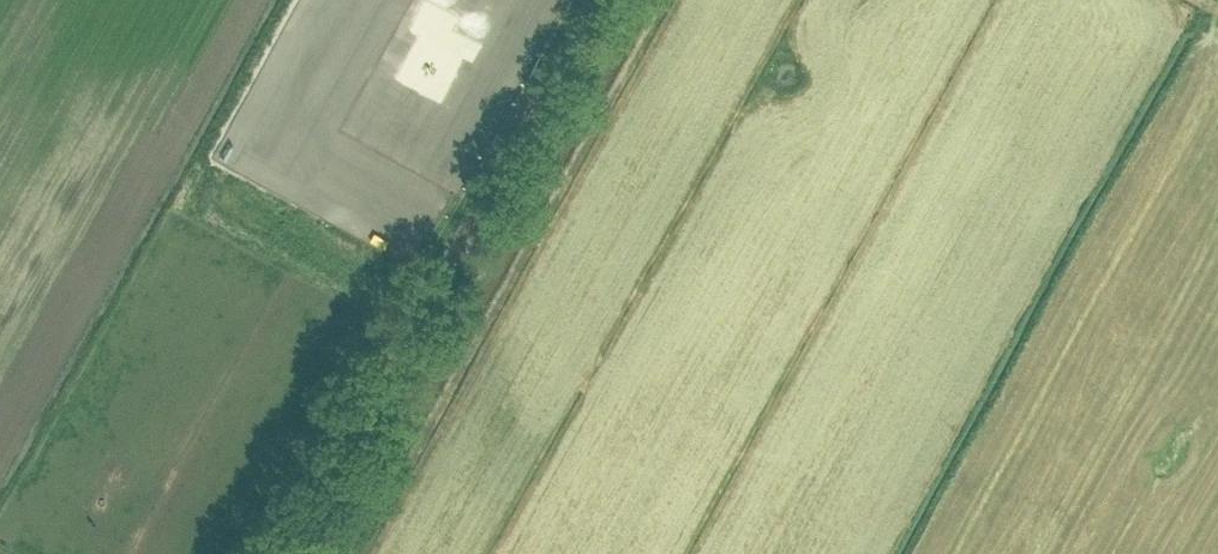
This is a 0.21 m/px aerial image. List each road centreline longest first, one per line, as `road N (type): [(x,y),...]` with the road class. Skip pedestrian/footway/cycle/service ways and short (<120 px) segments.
road 1 (unclassified): [(286,553),(595,0)]

